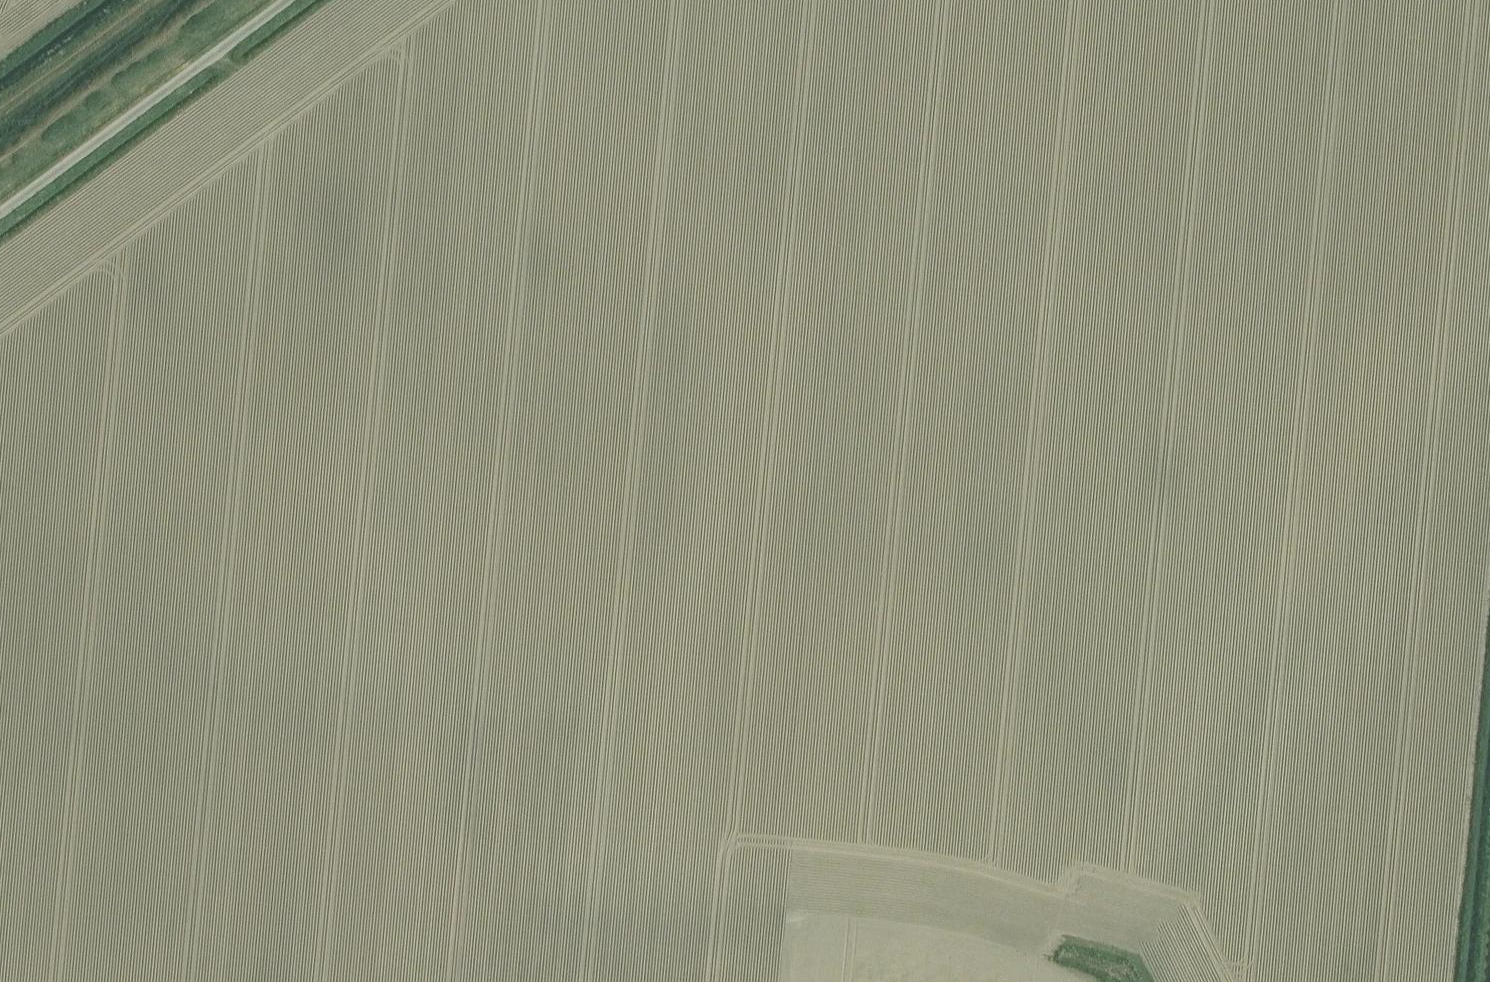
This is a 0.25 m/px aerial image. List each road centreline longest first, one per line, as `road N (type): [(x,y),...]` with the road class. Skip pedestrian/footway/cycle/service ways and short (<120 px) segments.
road 1 (unclassified): [(0,215),(289,0)]

